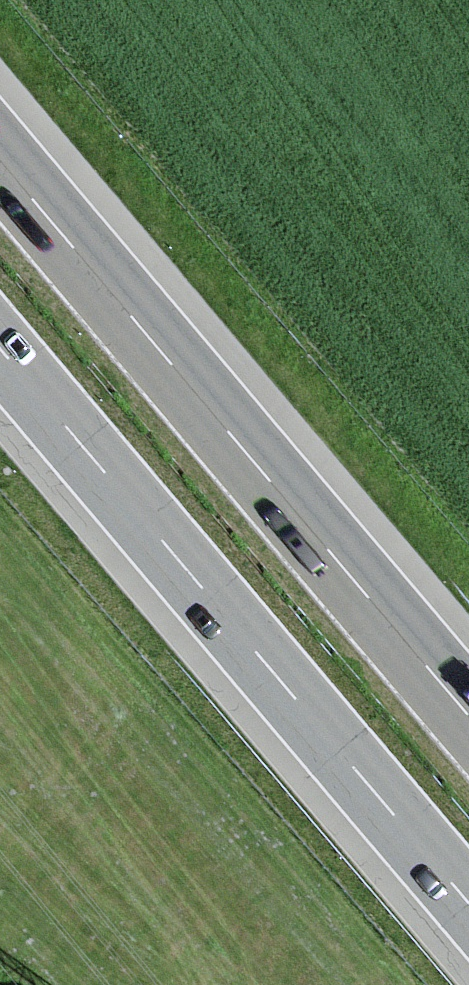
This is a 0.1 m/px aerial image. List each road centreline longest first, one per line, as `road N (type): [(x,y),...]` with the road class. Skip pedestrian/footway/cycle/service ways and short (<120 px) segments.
road 1 (motorway): [(468,711),(0,153)]
road 2 (motorway): [(0,352),(468,904)]

